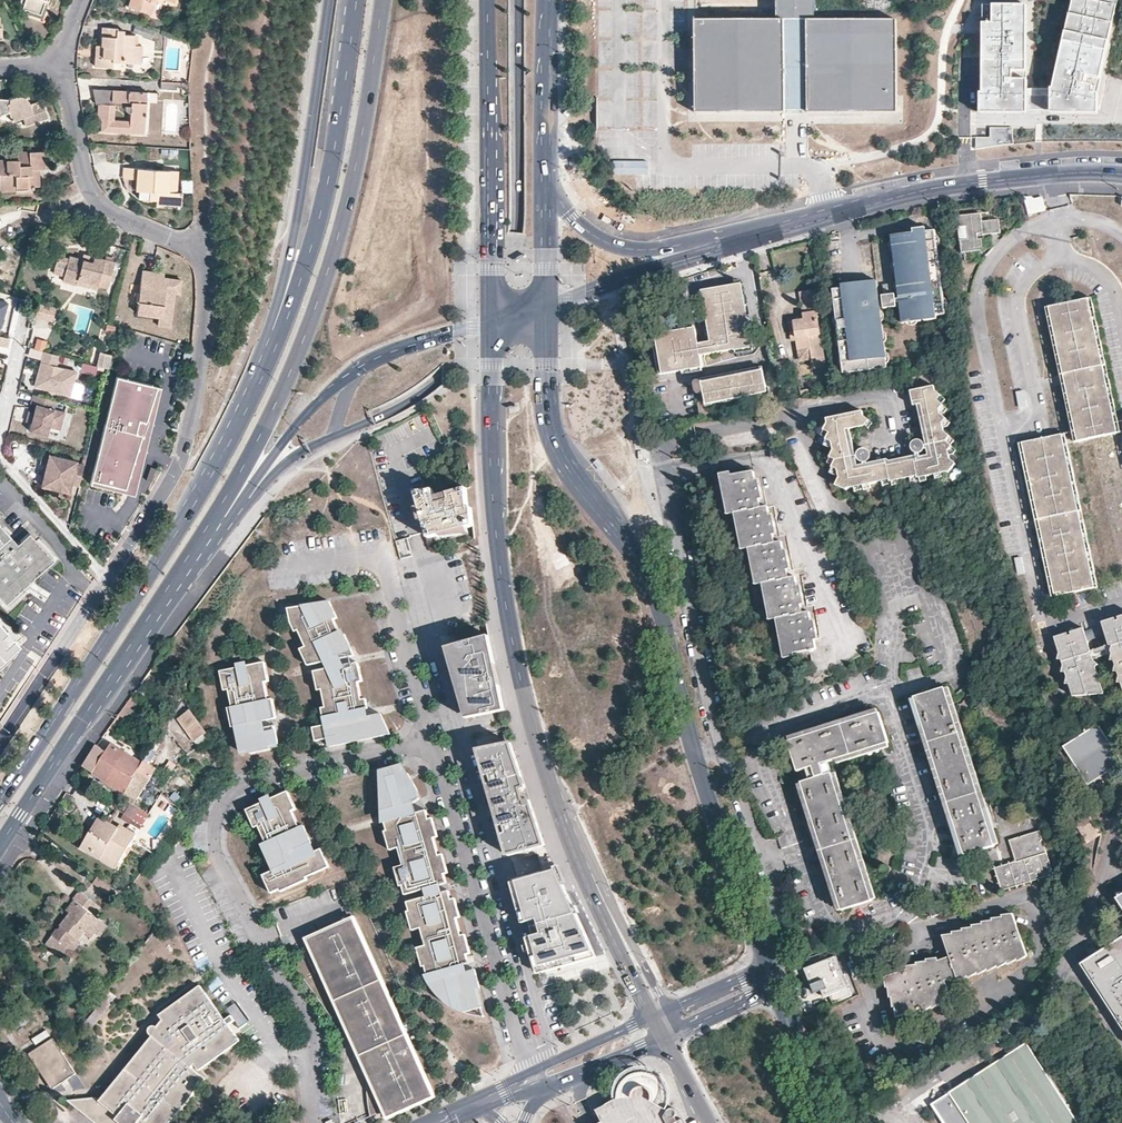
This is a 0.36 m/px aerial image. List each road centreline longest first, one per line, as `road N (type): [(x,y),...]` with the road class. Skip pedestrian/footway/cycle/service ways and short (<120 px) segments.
road 1 (primary): [(496,325),(497,514),(509,619),(555,786),(657,1015)]
road 2 (primary): [(142,638),(310,331),(353,169),(375,0)]
road 3 (residential): [(61,63),(87,184),(99,204),(205,258),(203,355),(183,463),(108,584)]
road 4 (primary): [(333,438),(419,399),(466,362),(503,315),(518,237),(517,0)]
road 5 (primary): [(695,756),(662,611),(558,445),(545,312)]
road 6 (primary): [(236,421),(188,516),(0,803)]
road 7 (primary): [(350,0),(332,146),(302,281),(270,366),(236,421)]
road 8 (primary): [(329,0),(287,274),(236,421)]
road 9 (residential): [(257,942),(213,850),(211,833),(226,803),(247,786),(430,744)]
road 10 (residential): [(430,744),(531,1079)]
road 11 (residential): [(720,749),(661,459),(667,446),(697,435)]
road 12 (secondary): [(731,244),(901,201),(1058,176)]
road 13 (primary): [(489,0),(496,325)]
road 14 (residential): [(281,571),(381,556),(430,744)]
road 15 (residential): [(1001,429),(1039,609),(1063,621),(1121,604)]
road 16 (residential): [(1061,221),(1028,228),(992,258),(976,295),(1001,429)]
road 17 (primary): [(2,847),(142,638)]
road 18 (residential): [(1064,260),(1036,270),(1021,288),(1020,321),(1041,414),(1001,429)]
road 19 (residential): [(763,958),(777,908),(720,749)]
road 20 (primary): [(763,958),(695,756)]
road 21 (secondary): [(731,244),(624,253),(595,241),(545,193)]
road 22 (secondary): [(731,244),(545,312)]
road 23 (residential): [(108,584),(0,749)]
road 24 (residential): [(313,1122),(313,1027),(257,942)]
road 25 (primary): [(545,193),(545,0)]
road 26 (primary): [(239,512),(279,451),(355,373)]
road 27 (residential): [(108,584),(0,457)]
road 28 (primary): [(142,638),(239,512)]
road 29 (primary): [(355,373),(496,325)]
road 30 (residential): [(531,1079),(549,1084),(584,1074),(667,1036)]
road 31 (residential): [(657,1015),(531,1079)]
road 32 (primary): [(827,1122),(774,991)]
road 33 (residential): [(0,429),(31,306)]
road 34 (primary): [(239,512),(298,454),(333,438)]

